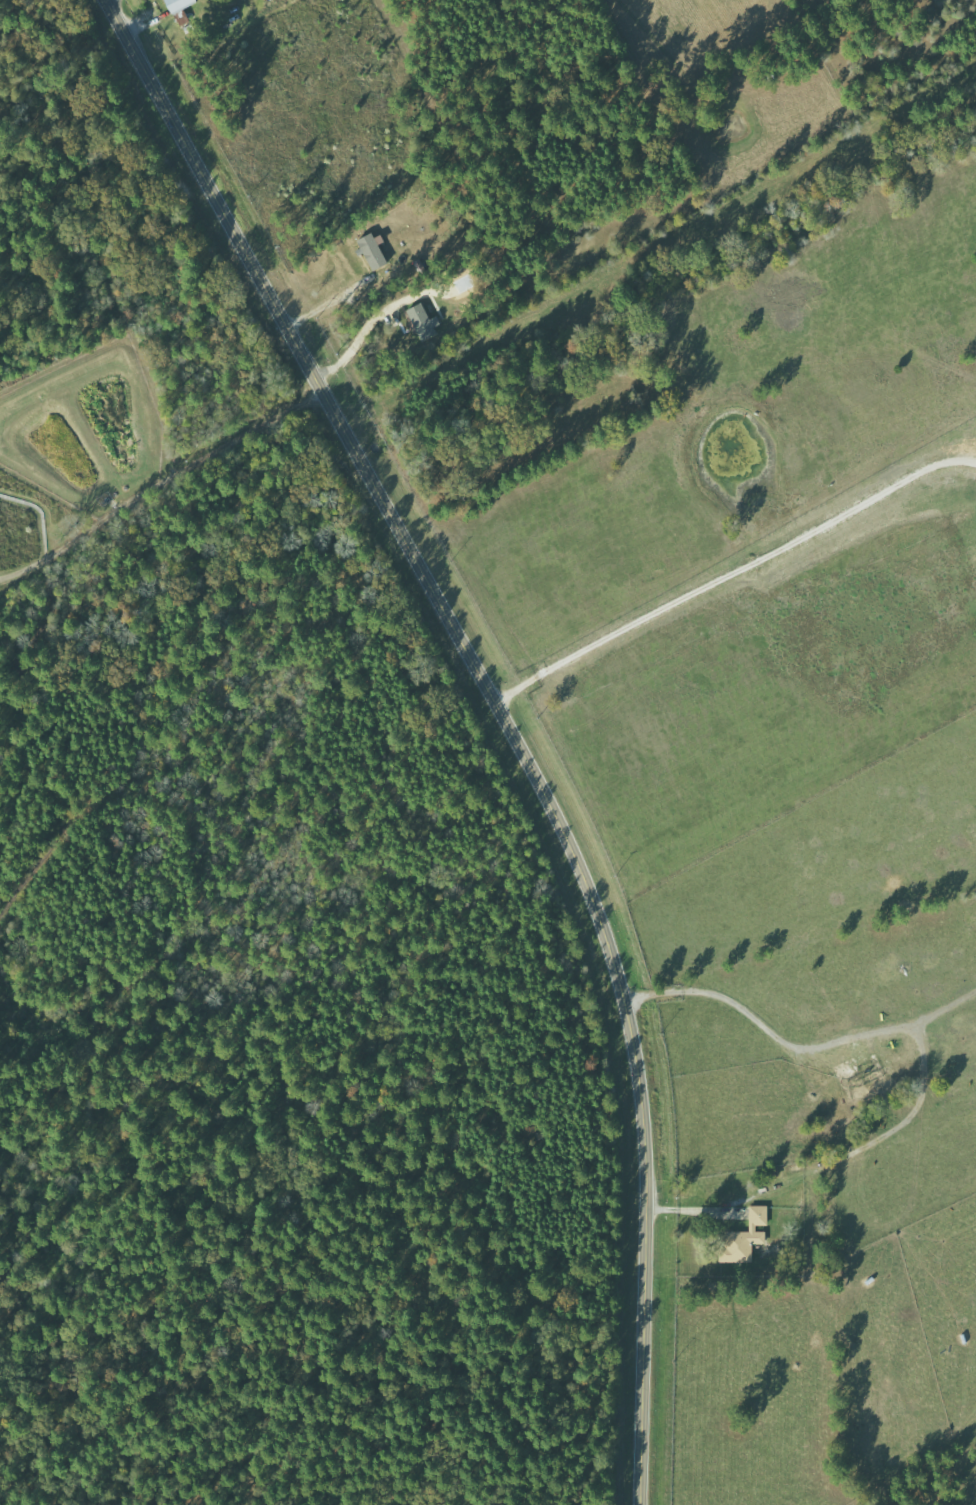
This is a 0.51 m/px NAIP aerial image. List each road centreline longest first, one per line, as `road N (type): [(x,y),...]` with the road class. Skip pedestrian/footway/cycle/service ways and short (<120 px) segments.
road 1 (secondary): [(639,1504),(637,1086),(605,926),(253,246),(109,0)]

